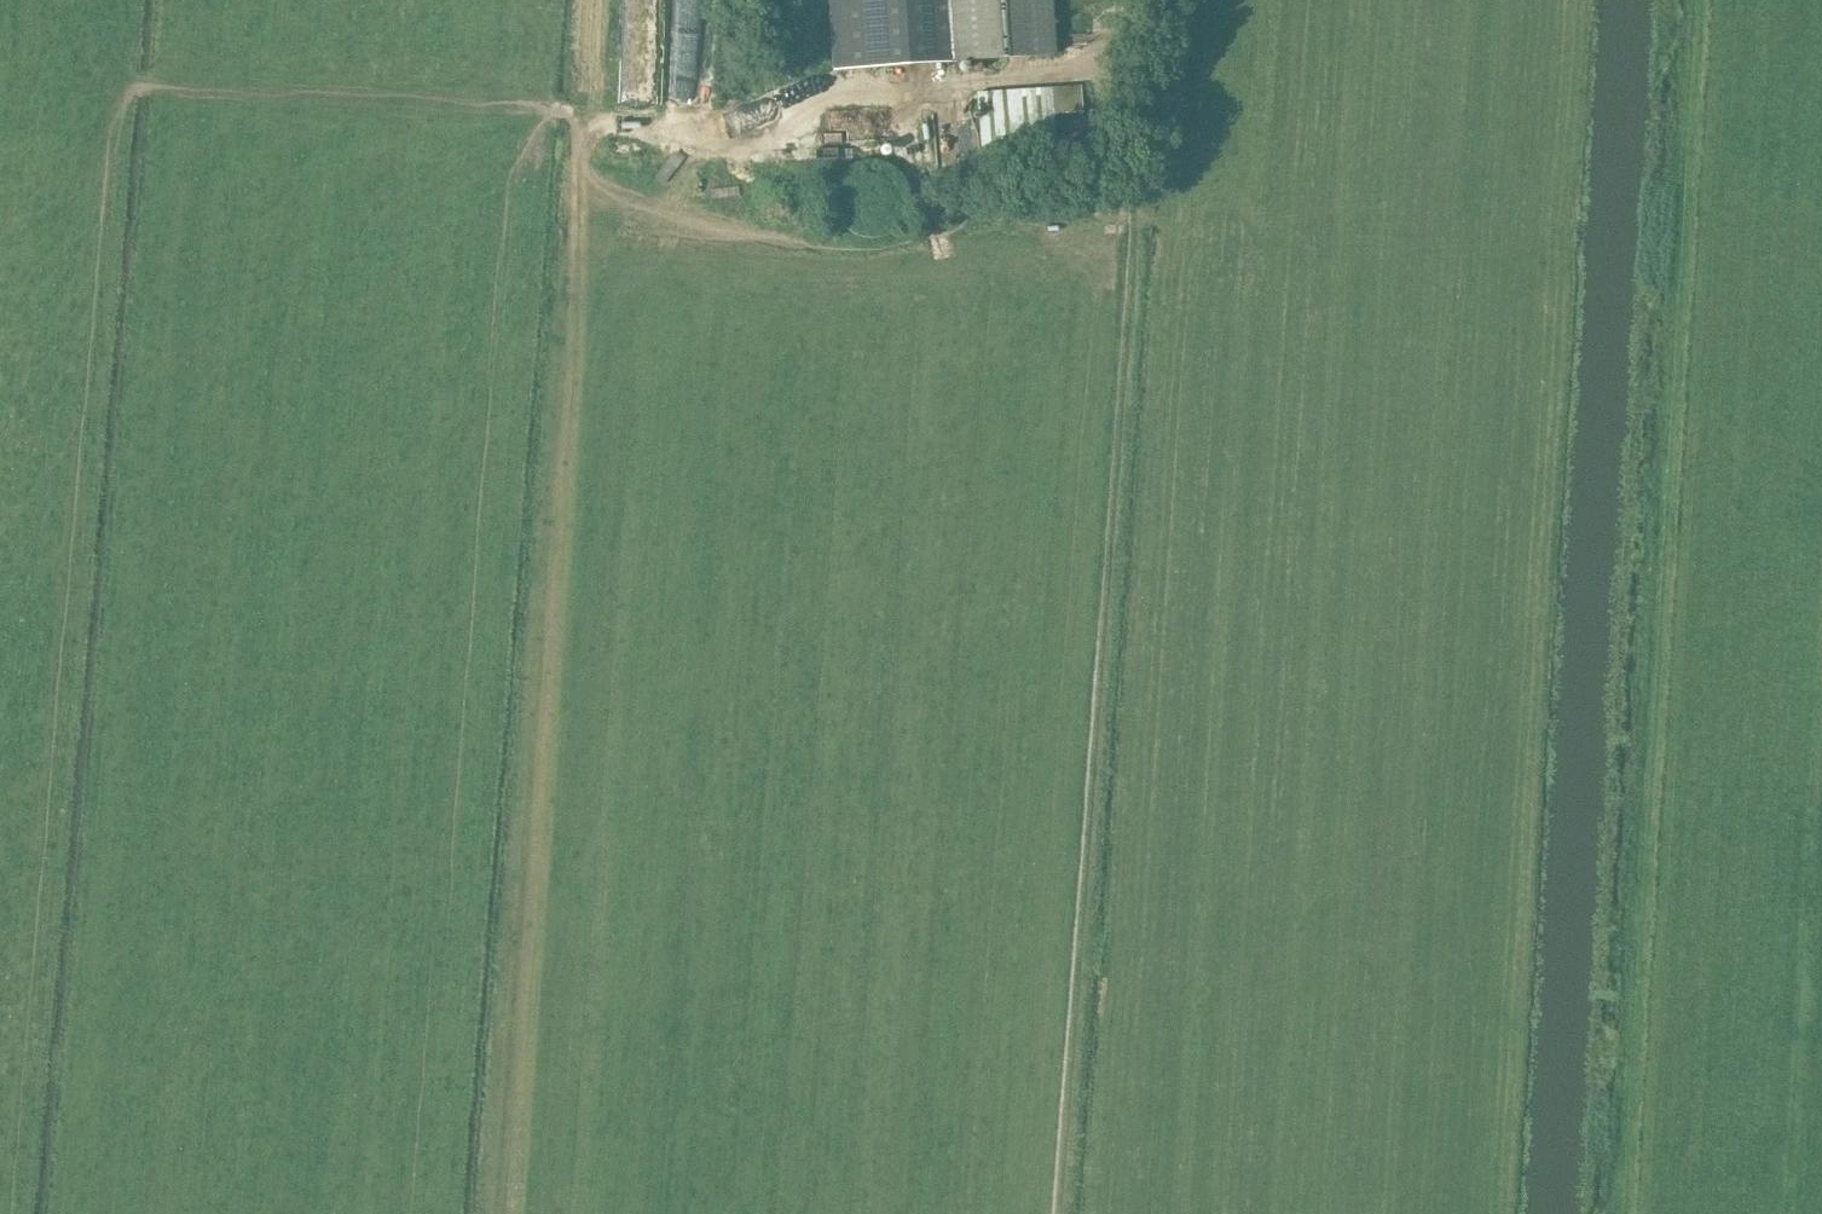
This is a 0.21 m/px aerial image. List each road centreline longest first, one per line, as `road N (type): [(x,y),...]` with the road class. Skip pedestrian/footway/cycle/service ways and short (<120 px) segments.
road 1 (track): [(1615,1213),(1681,0)]
road 2 (track): [(949,89),(567,116),(106,77),(111,0)]
road 3 (track): [(106,77),(89,284)]

